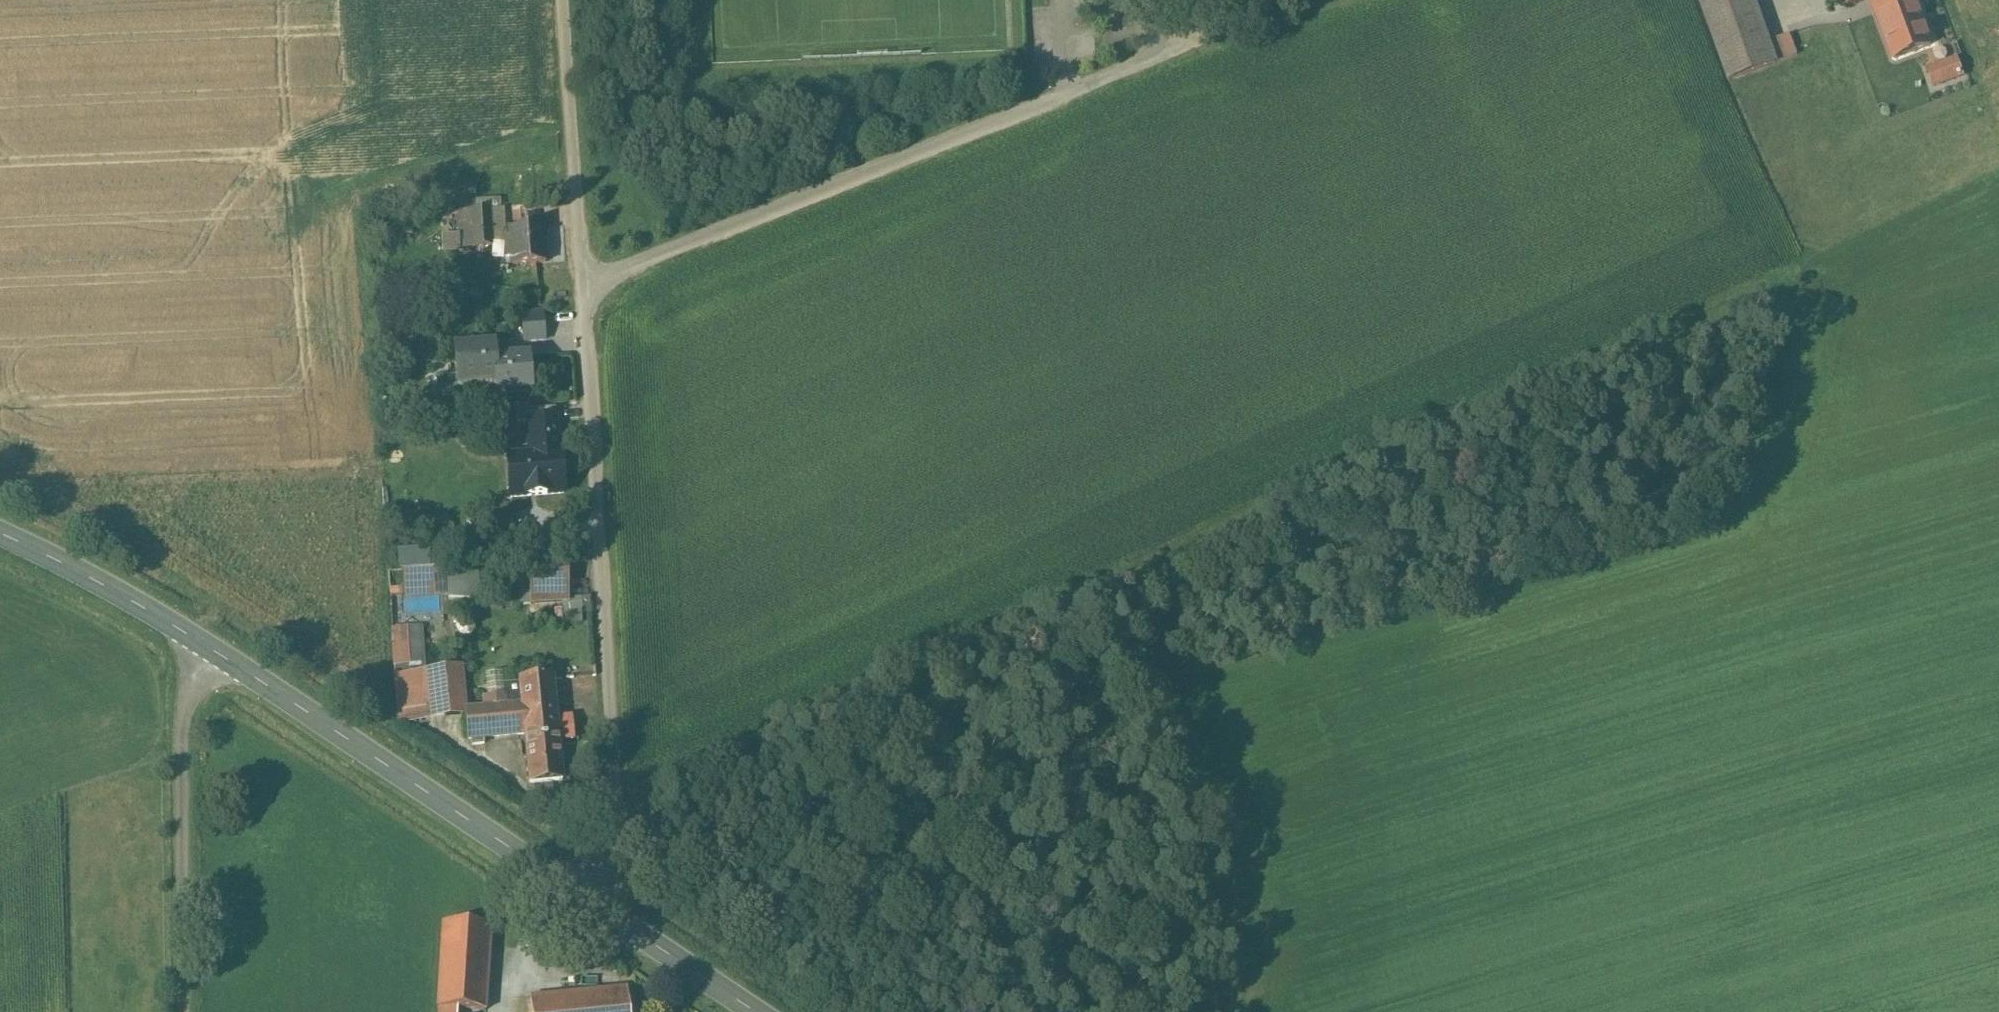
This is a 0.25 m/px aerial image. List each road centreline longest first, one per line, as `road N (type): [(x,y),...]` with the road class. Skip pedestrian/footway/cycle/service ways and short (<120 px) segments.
road 1 (unclassified): [(563,0),(614,819),(614,878),(597,907)]
road 2 (secondary): [(215,653),(597,907)]
road 3 (unclassified): [(182,1011),(182,709),(215,653)]
road 4 (secondary): [(0,535),(215,653)]
road 5 (secondary): [(597,907),(755,1011)]

